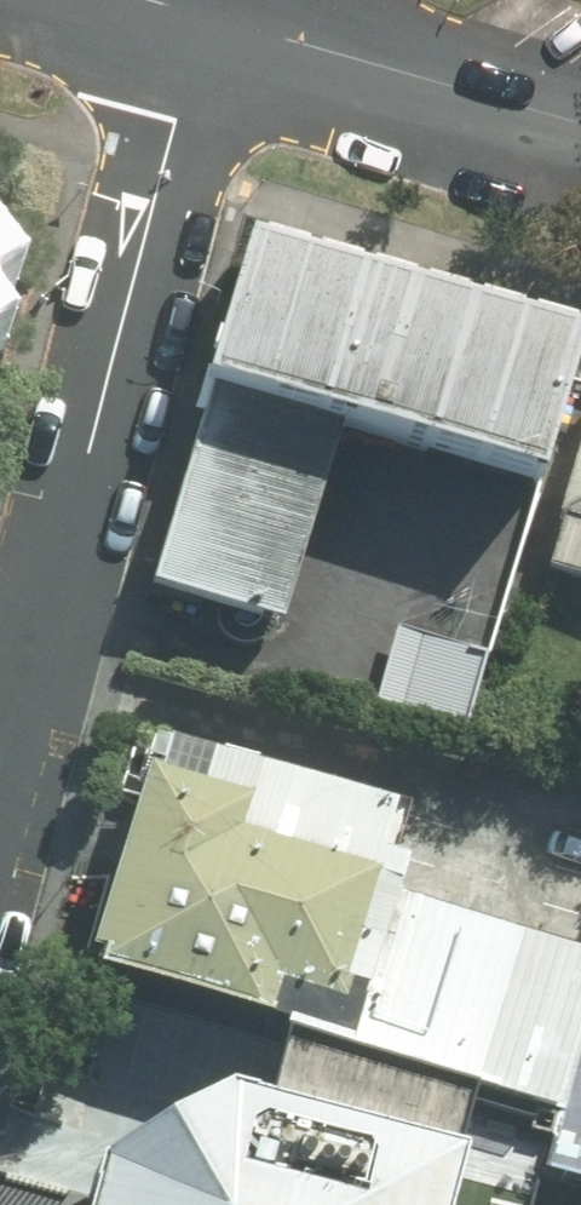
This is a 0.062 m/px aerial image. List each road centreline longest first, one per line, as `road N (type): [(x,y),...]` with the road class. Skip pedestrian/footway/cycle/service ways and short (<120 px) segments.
road 1 (residential): [(227,23),(174,132),(0,782)]
road 2 (residential): [(227,23),(580,128)]

